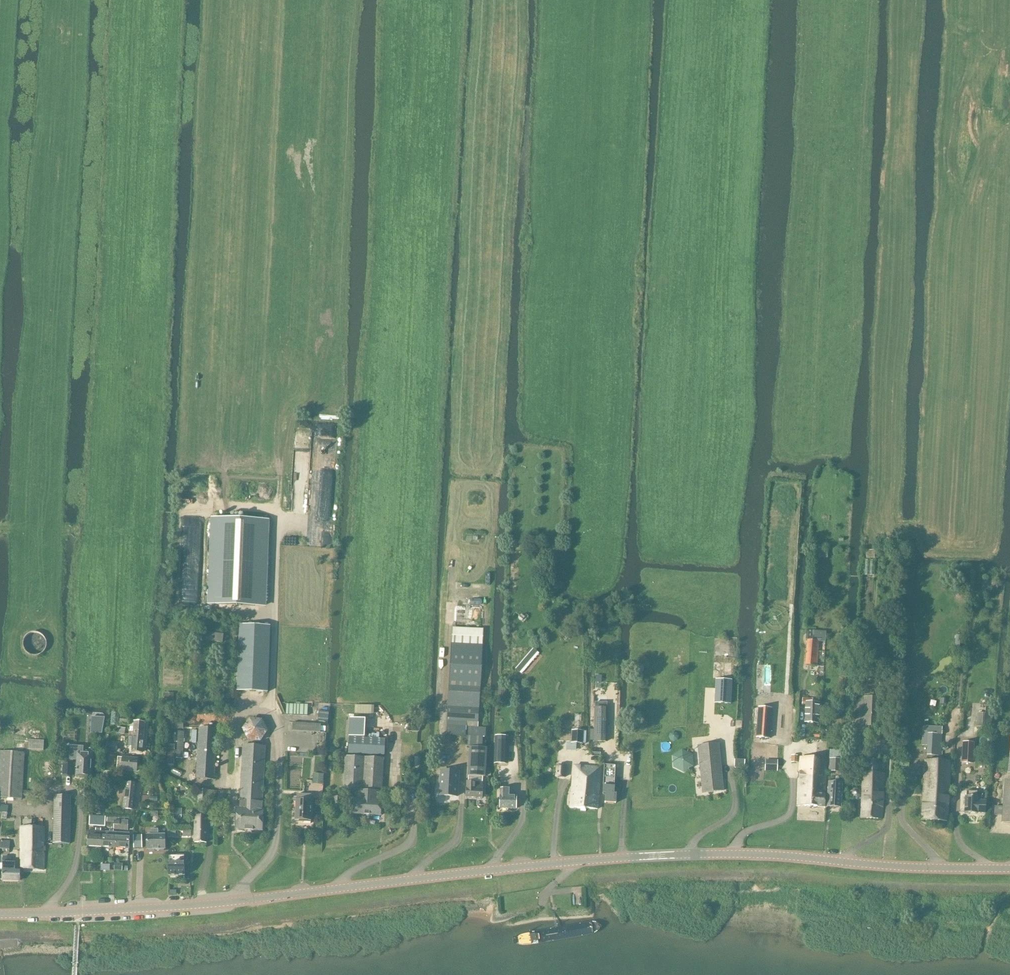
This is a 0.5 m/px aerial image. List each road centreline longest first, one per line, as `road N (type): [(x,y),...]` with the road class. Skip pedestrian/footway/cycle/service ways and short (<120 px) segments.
road 1 (tertiary): [(0,914),(161,909),(668,856),(1009,869)]

